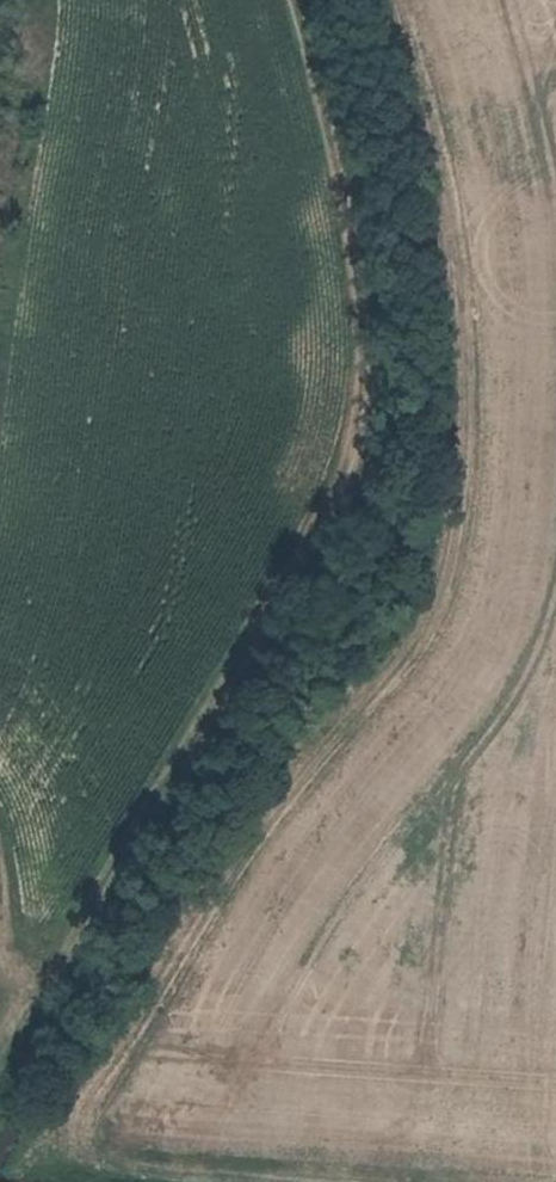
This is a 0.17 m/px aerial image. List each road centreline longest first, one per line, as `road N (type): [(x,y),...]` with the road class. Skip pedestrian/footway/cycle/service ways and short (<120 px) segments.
road 1 (track): [(388,0),(452,213),(459,432),(446,529),(419,625),(293,776),(158,976),(56,1164),(261,1181)]
road 2 (track): [(24,0),(0,239)]

